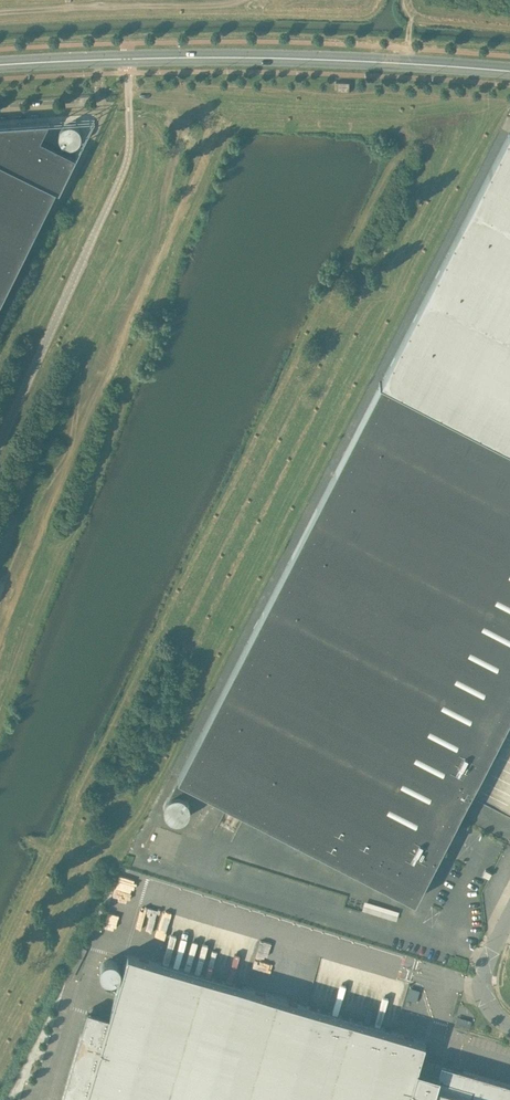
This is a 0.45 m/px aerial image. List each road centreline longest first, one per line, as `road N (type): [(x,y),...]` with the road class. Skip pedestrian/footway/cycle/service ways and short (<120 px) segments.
road 1 (unclassified): [(0,443),(125,167),(128,58)]
road 2 (secondary): [(128,58),(509,72)]
road 3 (secondary): [(0,65),(128,58)]
road 4 (unclassified): [(509,1027),(491,1010),(482,983),(509,917)]

